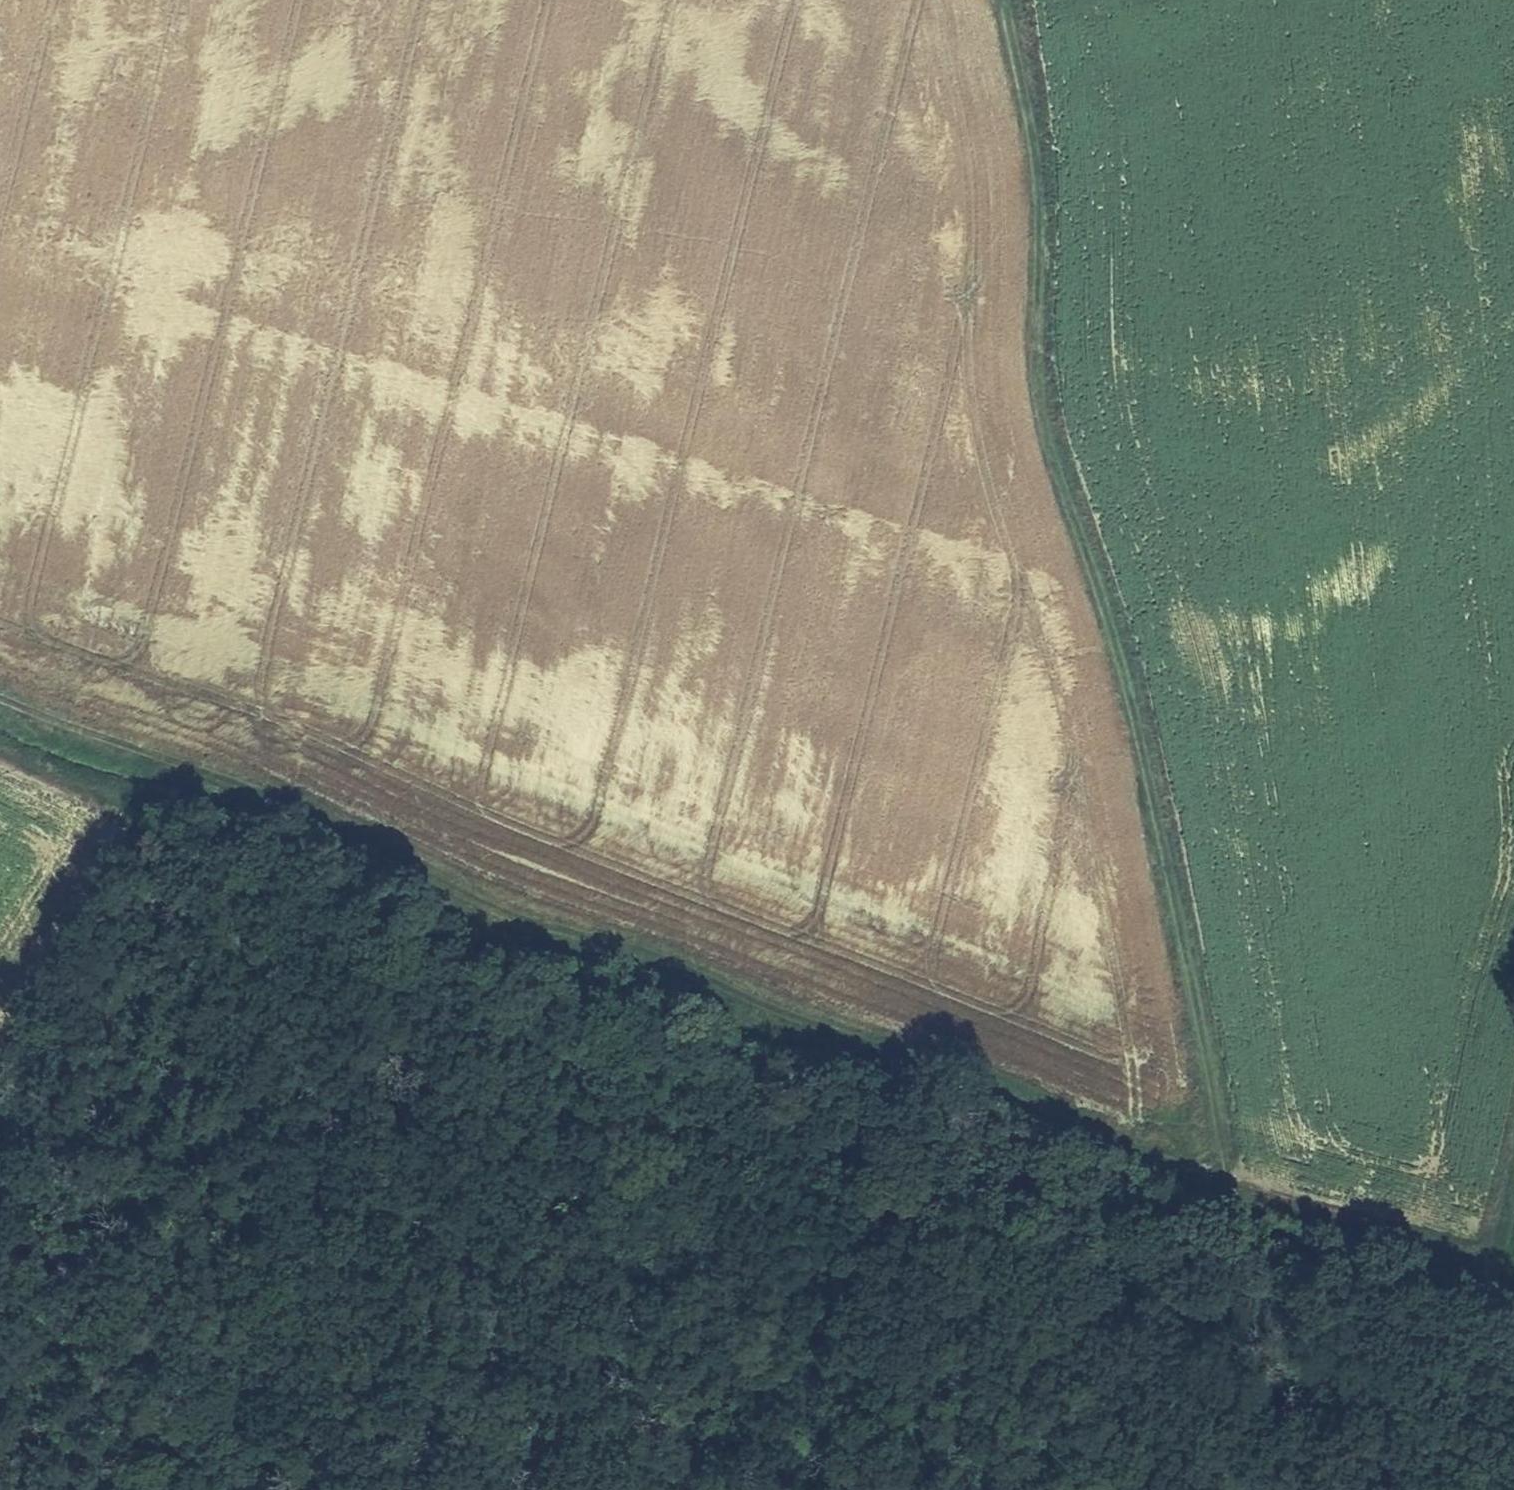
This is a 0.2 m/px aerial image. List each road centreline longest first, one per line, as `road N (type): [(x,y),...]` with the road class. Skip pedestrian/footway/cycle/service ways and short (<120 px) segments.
road 1 (track): [(1422,1489),(1424,1473),(1395,1420),(1271,1332),(1241,1248),(1152,780),(1039,399),(1044,176),(1015,0)]

